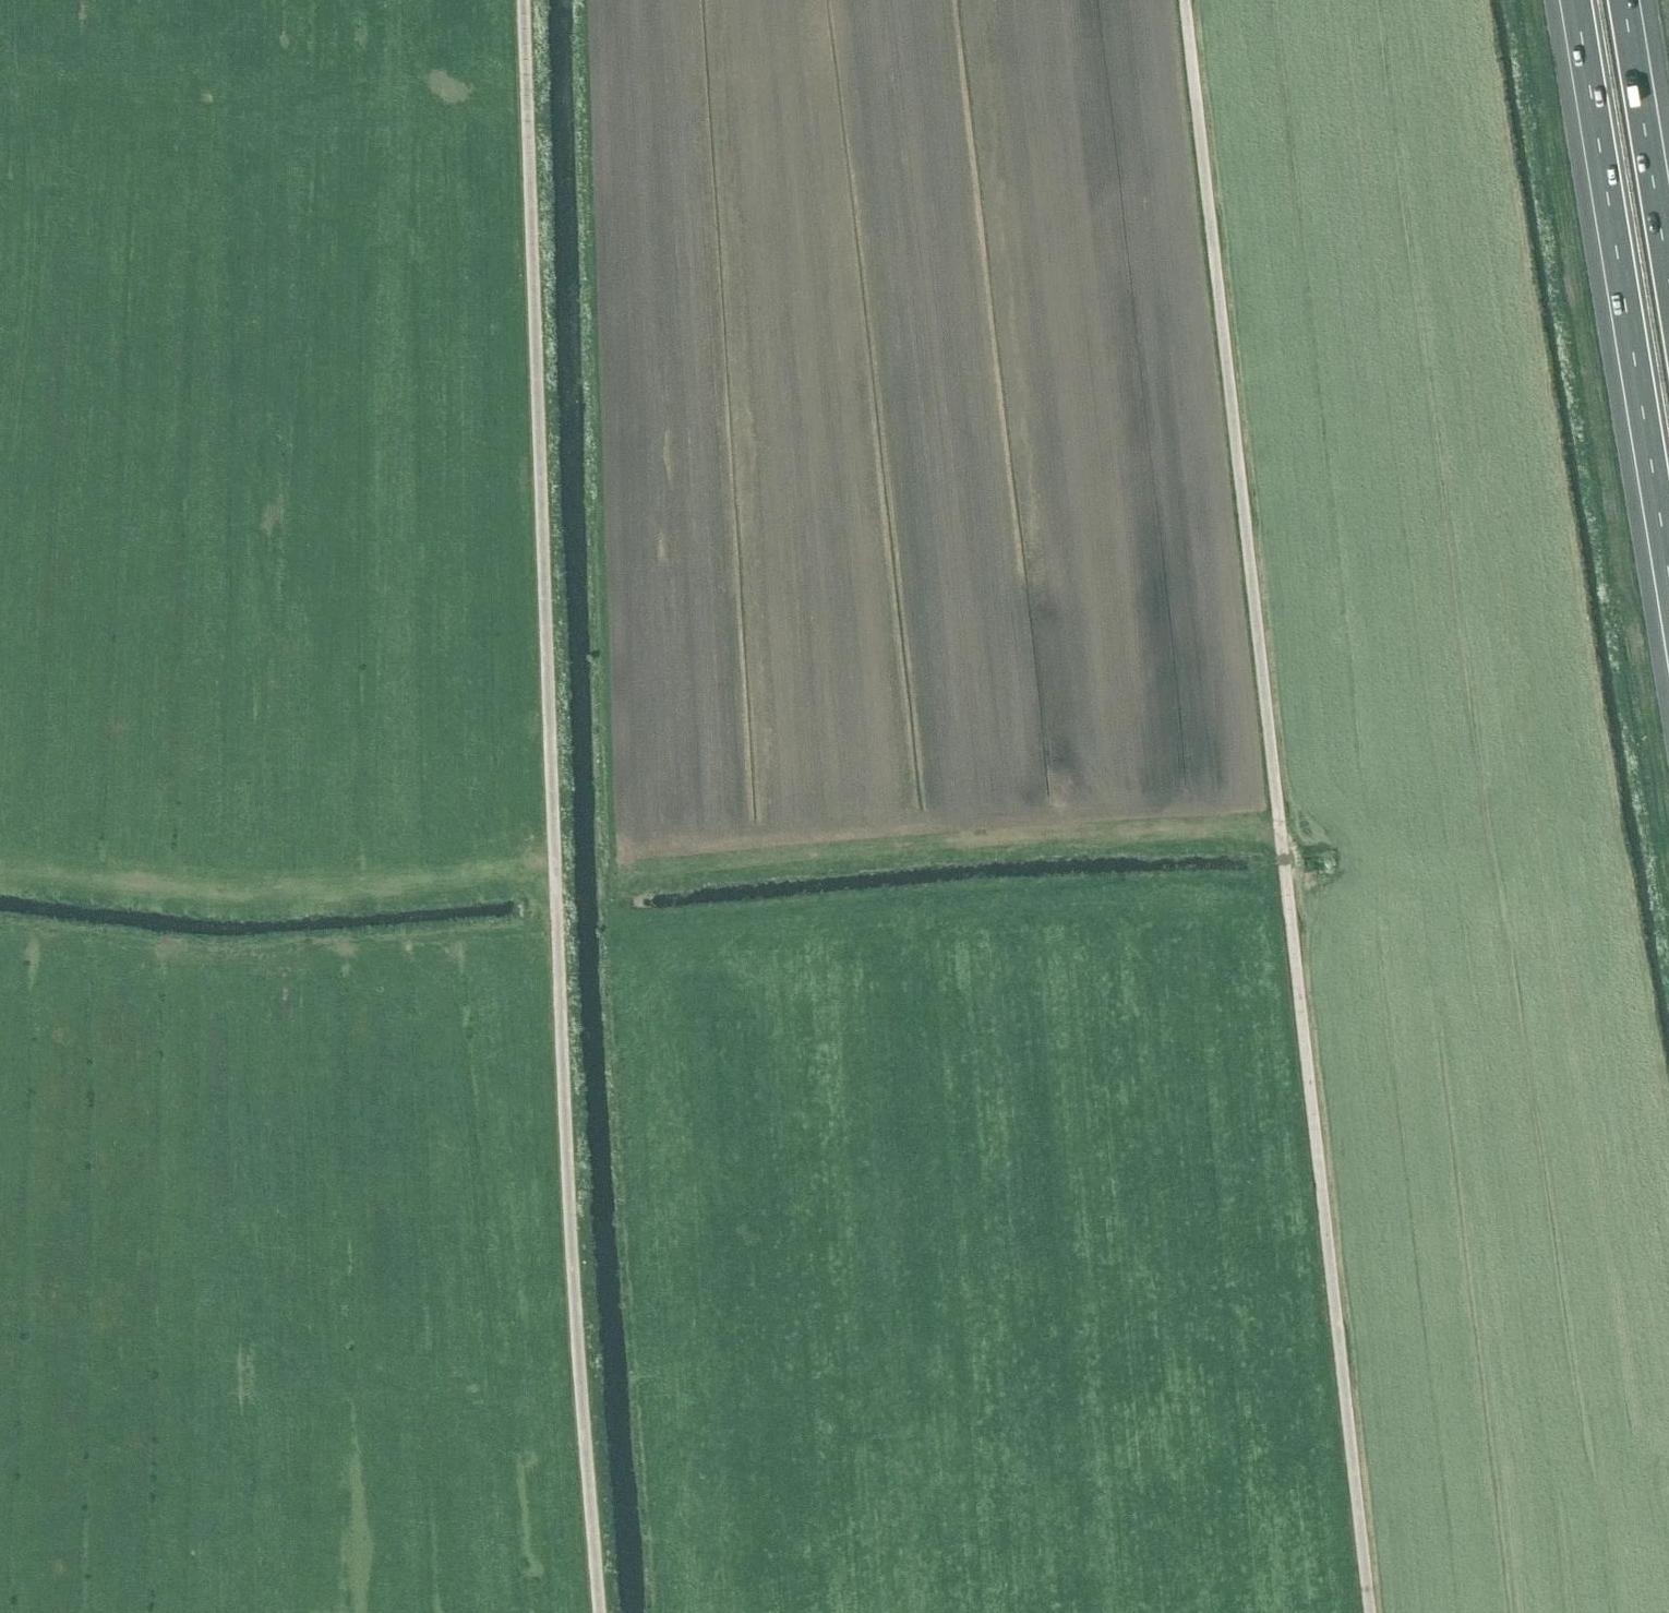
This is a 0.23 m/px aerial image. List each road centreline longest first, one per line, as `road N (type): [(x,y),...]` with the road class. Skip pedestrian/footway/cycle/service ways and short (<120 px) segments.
road 1 (motorway): [(1570,0),(1668,598)]
road 2 (motorway): [(1668,188),(1639,0)]

